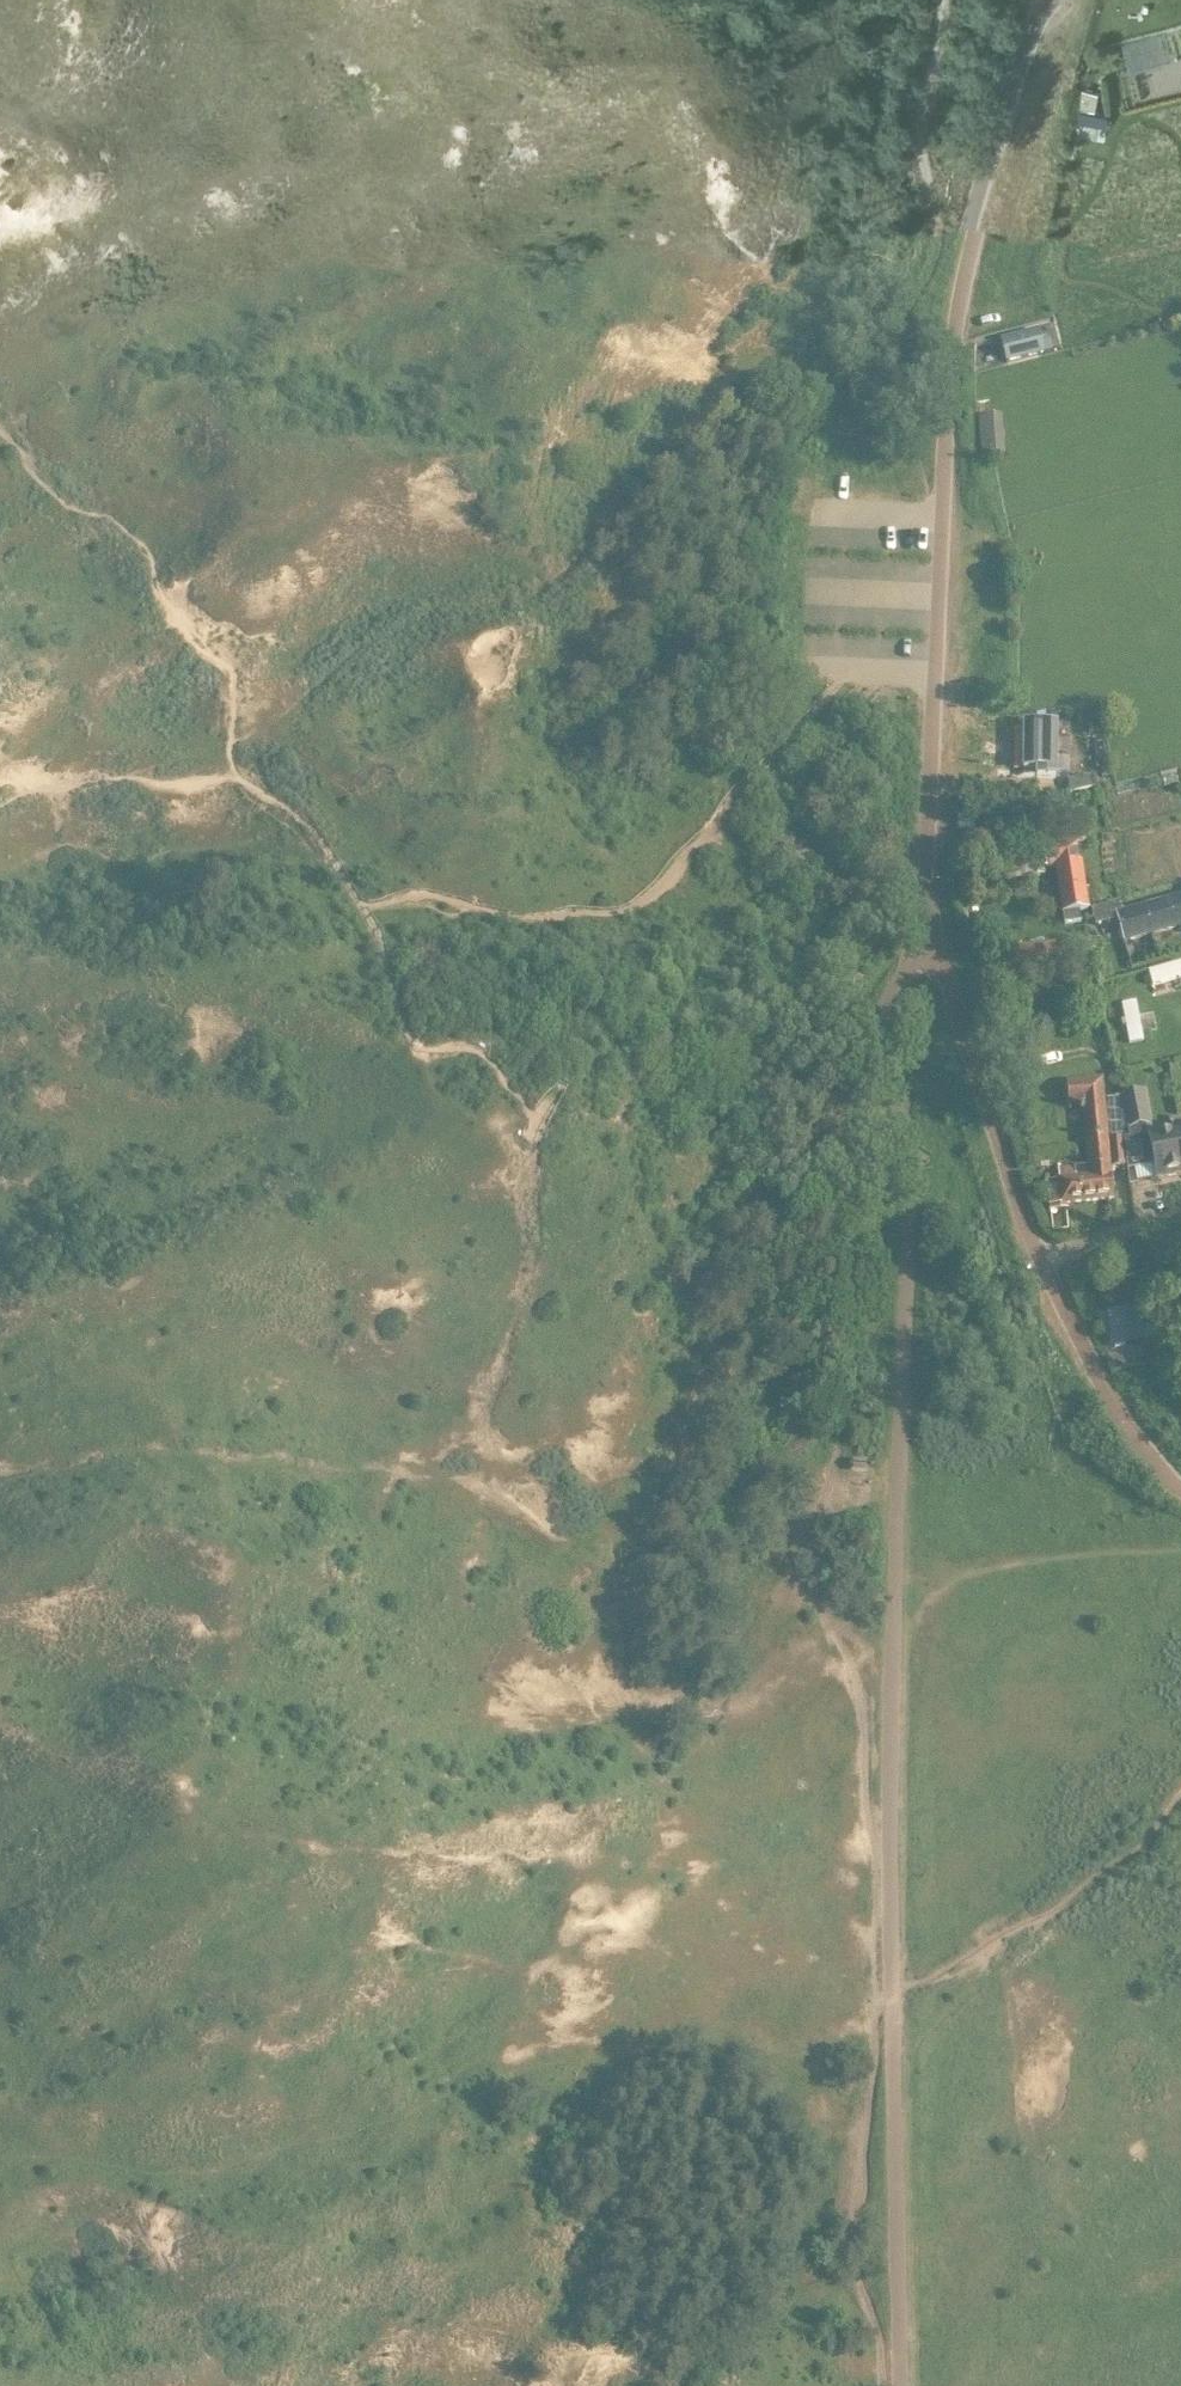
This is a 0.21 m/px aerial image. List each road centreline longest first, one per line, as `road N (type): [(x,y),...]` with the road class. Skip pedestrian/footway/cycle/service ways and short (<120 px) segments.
road 1 (residential): [(1180,1488),(1154,1469),(1120,1422),(1034,1254),(920,899),(944,346),(967,234),(1047,0)]

